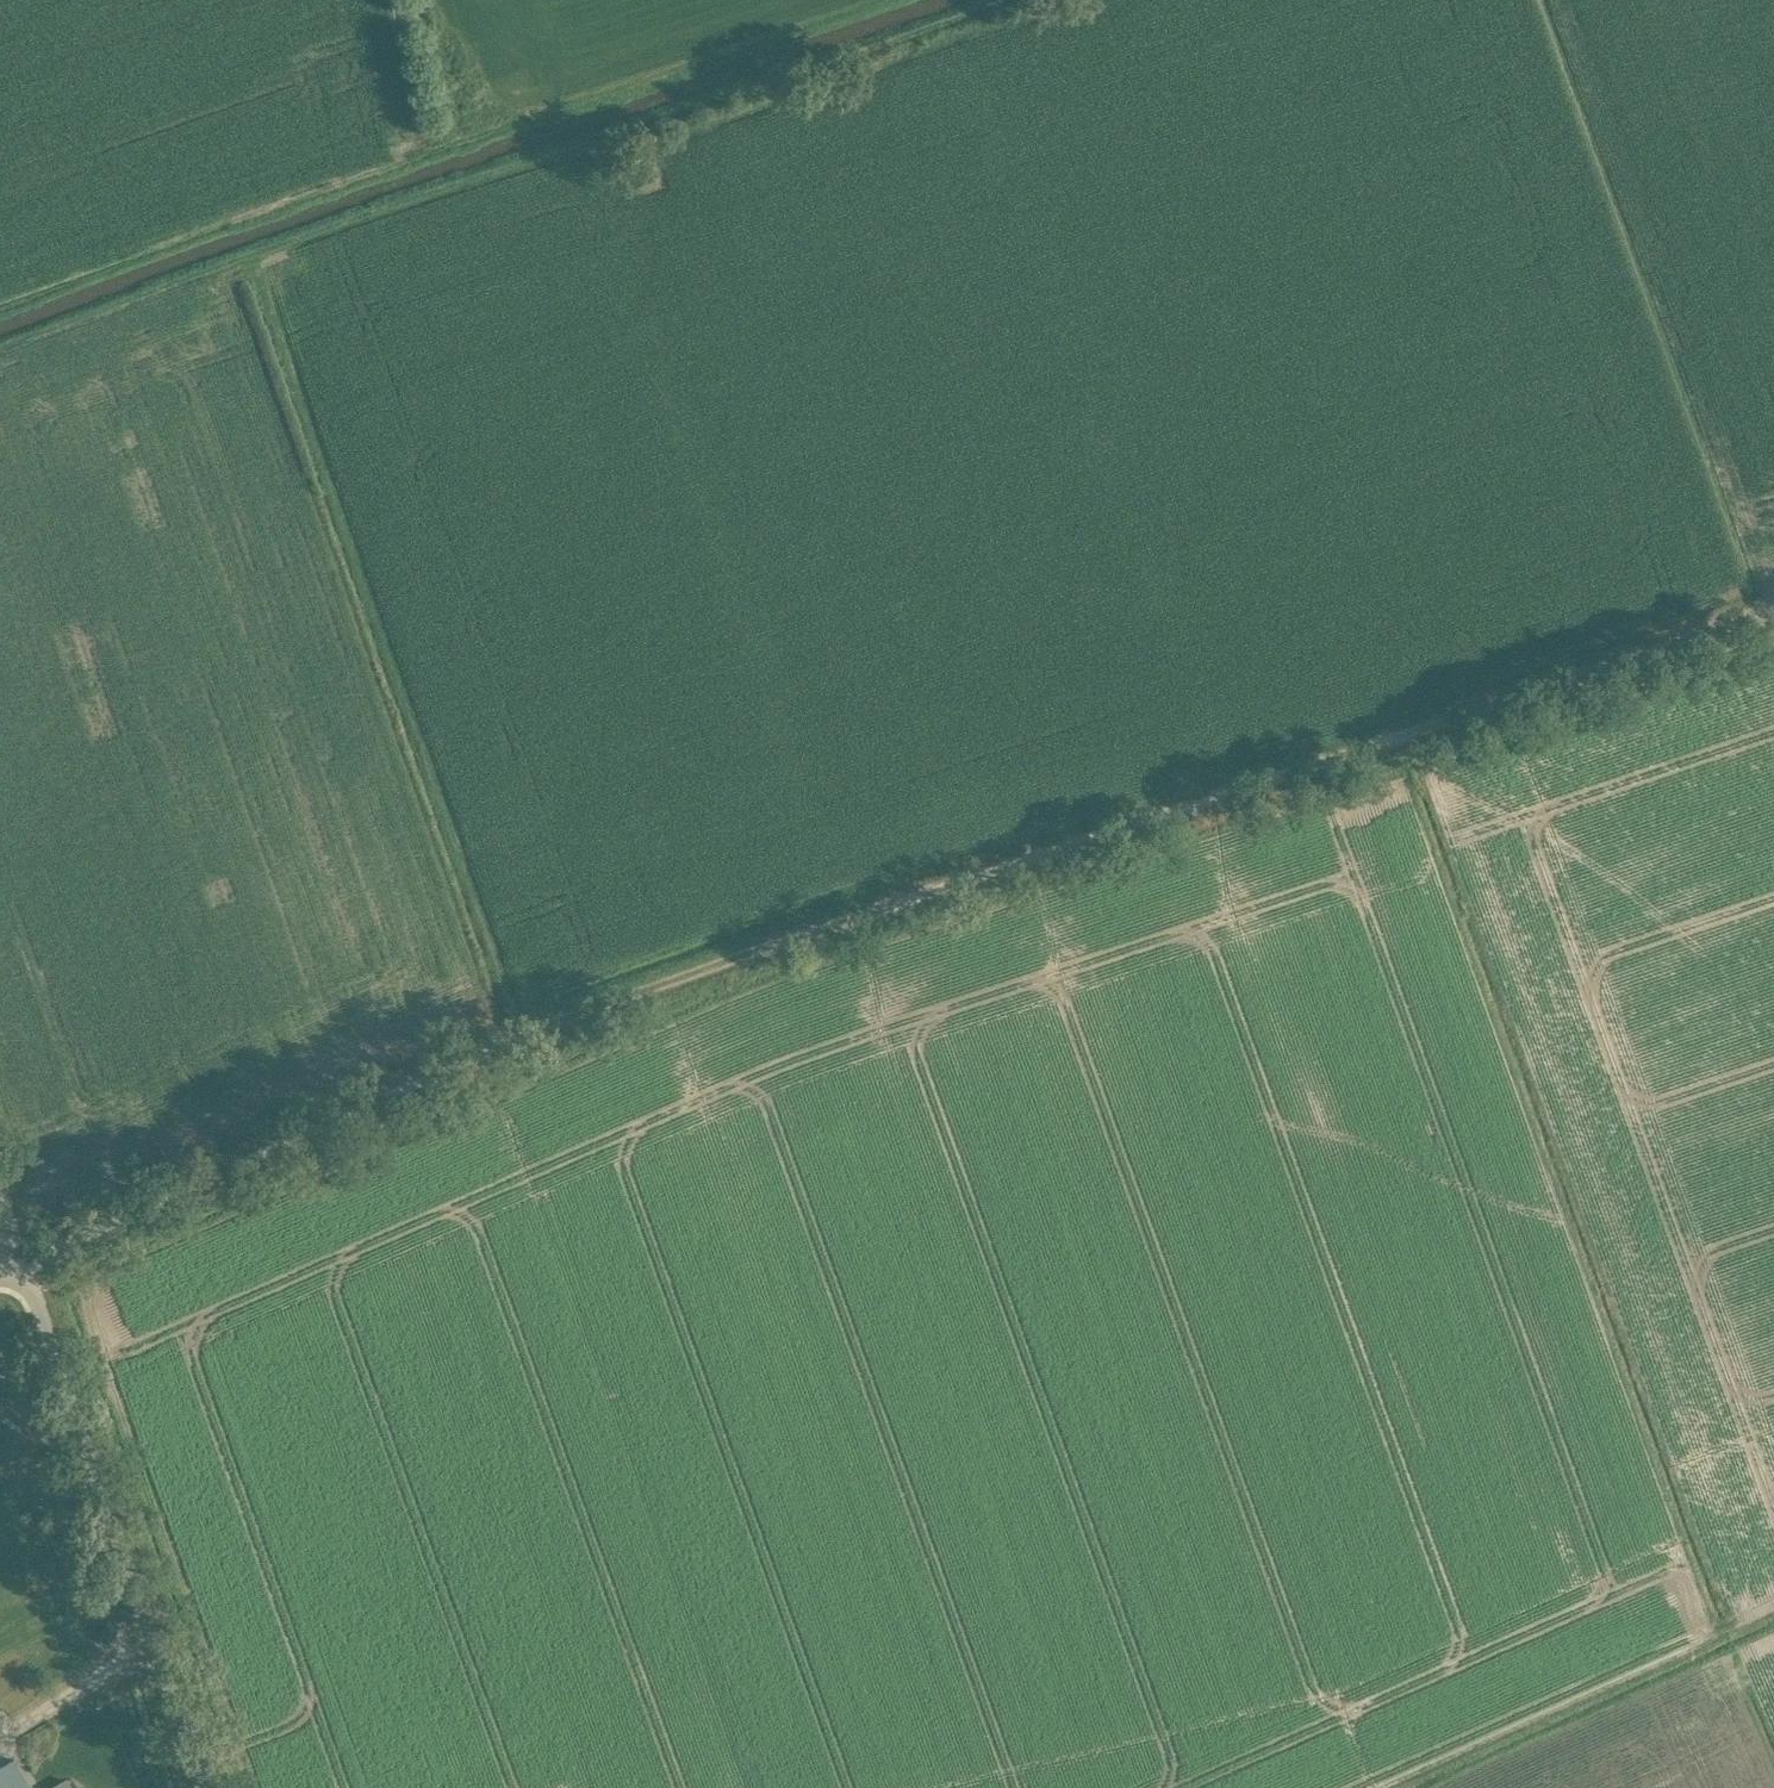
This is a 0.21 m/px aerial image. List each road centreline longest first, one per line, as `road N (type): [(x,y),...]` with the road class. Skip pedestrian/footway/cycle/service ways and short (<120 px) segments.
road 1 (track): [(1773,618),(868,915),(509,1048)]
road 2 (unclassified): [(205,1787),(21,1264)]
road 3 (unclassified): [(21,1264),(509,1048)]

